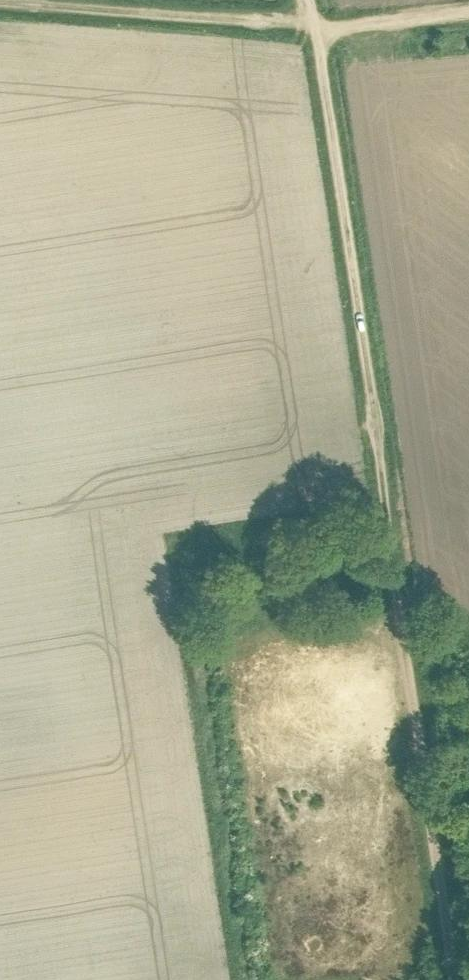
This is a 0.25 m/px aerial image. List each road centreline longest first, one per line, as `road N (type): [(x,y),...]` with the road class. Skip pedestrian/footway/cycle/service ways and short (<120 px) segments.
road 1 (track): [(315,26),(437,873)]
road 2 (track): [(25,0),(315,26)]
road 3 (track): [(315,26),(468,11)]

